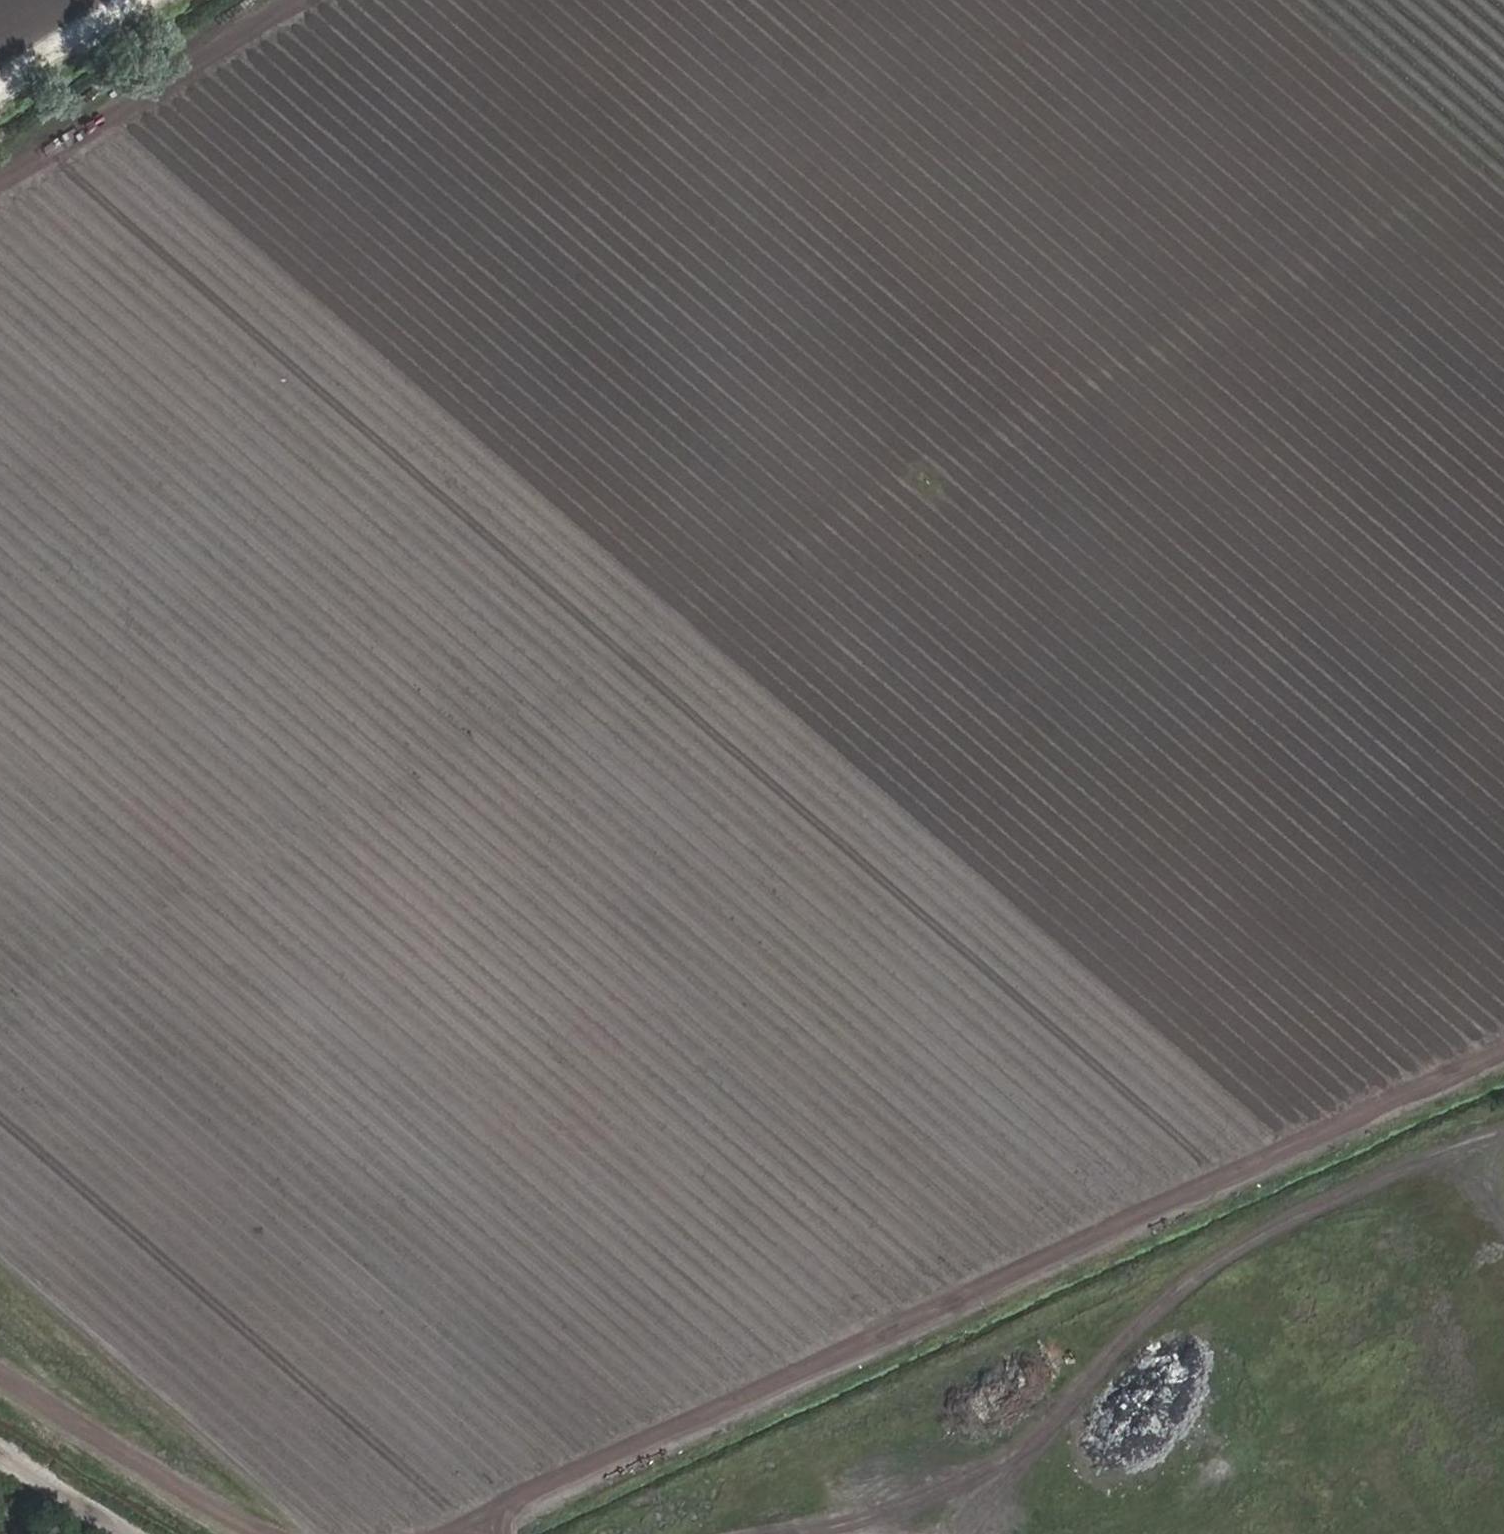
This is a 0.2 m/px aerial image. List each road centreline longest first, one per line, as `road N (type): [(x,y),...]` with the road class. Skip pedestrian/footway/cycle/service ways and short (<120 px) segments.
road 1 (track): [(498,1533),(491,1521),(502,1506),(1503,1046)]
road 2 (track): [(149,0),(0,93)]
road 3 (track): [(130,1533),(0,1456)]

